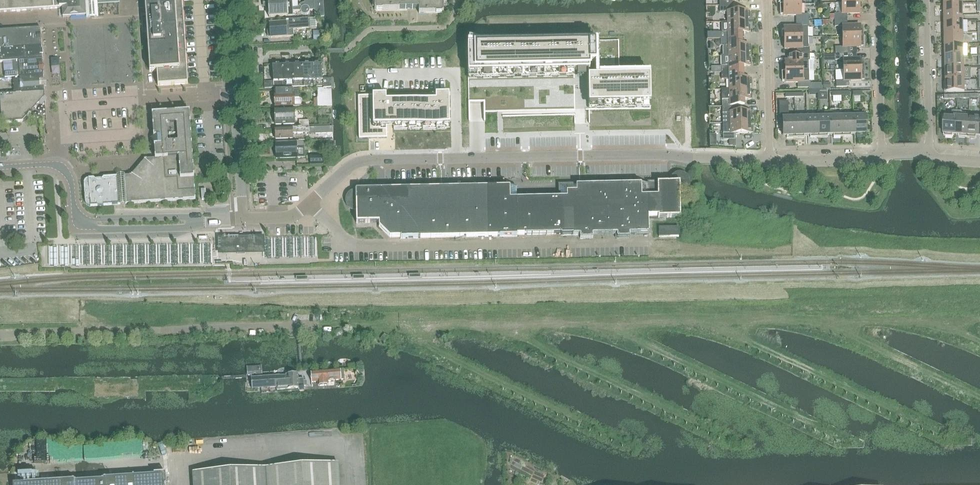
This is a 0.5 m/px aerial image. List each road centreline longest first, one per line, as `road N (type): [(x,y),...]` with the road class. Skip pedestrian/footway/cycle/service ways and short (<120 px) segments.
road 1 (unclassified): [(309,203),(354,164),(373,159),(666,153),(770,160)]
road 2 (unclassified): [(643,241),(355,245),(309,203)]
road 3 (unclassified): [(0,334),(299,323)]
road 4 (residential): [(244,219),(229,0)]
road 5 (residential): [(770,160),(766,0)]
road 6 (residential): [(883,156),(878,0)]
road 7 (residential): [(930,154),(927,0)]
road 8 (unclassified): [(0,168),(63,170),(76,216),(89,224)]

